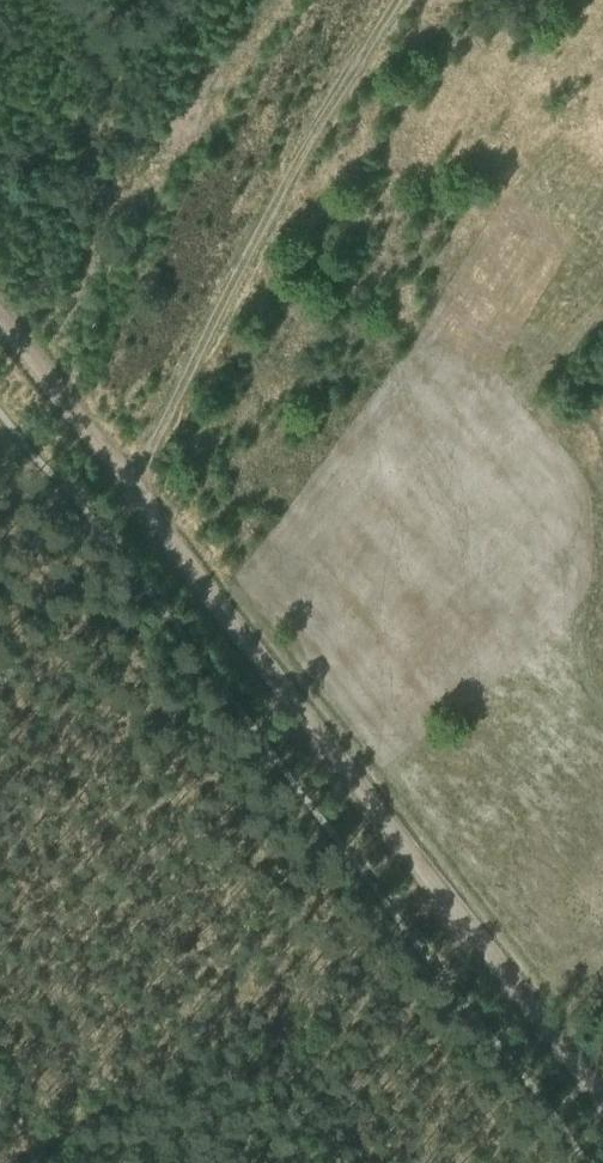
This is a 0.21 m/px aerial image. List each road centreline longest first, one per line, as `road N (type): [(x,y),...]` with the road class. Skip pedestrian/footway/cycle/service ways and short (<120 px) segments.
road 1 (track): [(133,486),(164,437),(247,255),(398,0)]
road 2 (track): [(436,889),(133,486)]
road 3 (track): [(602,1109),(436,889)]
road 4 (track): [(133,486),(0,314)]

